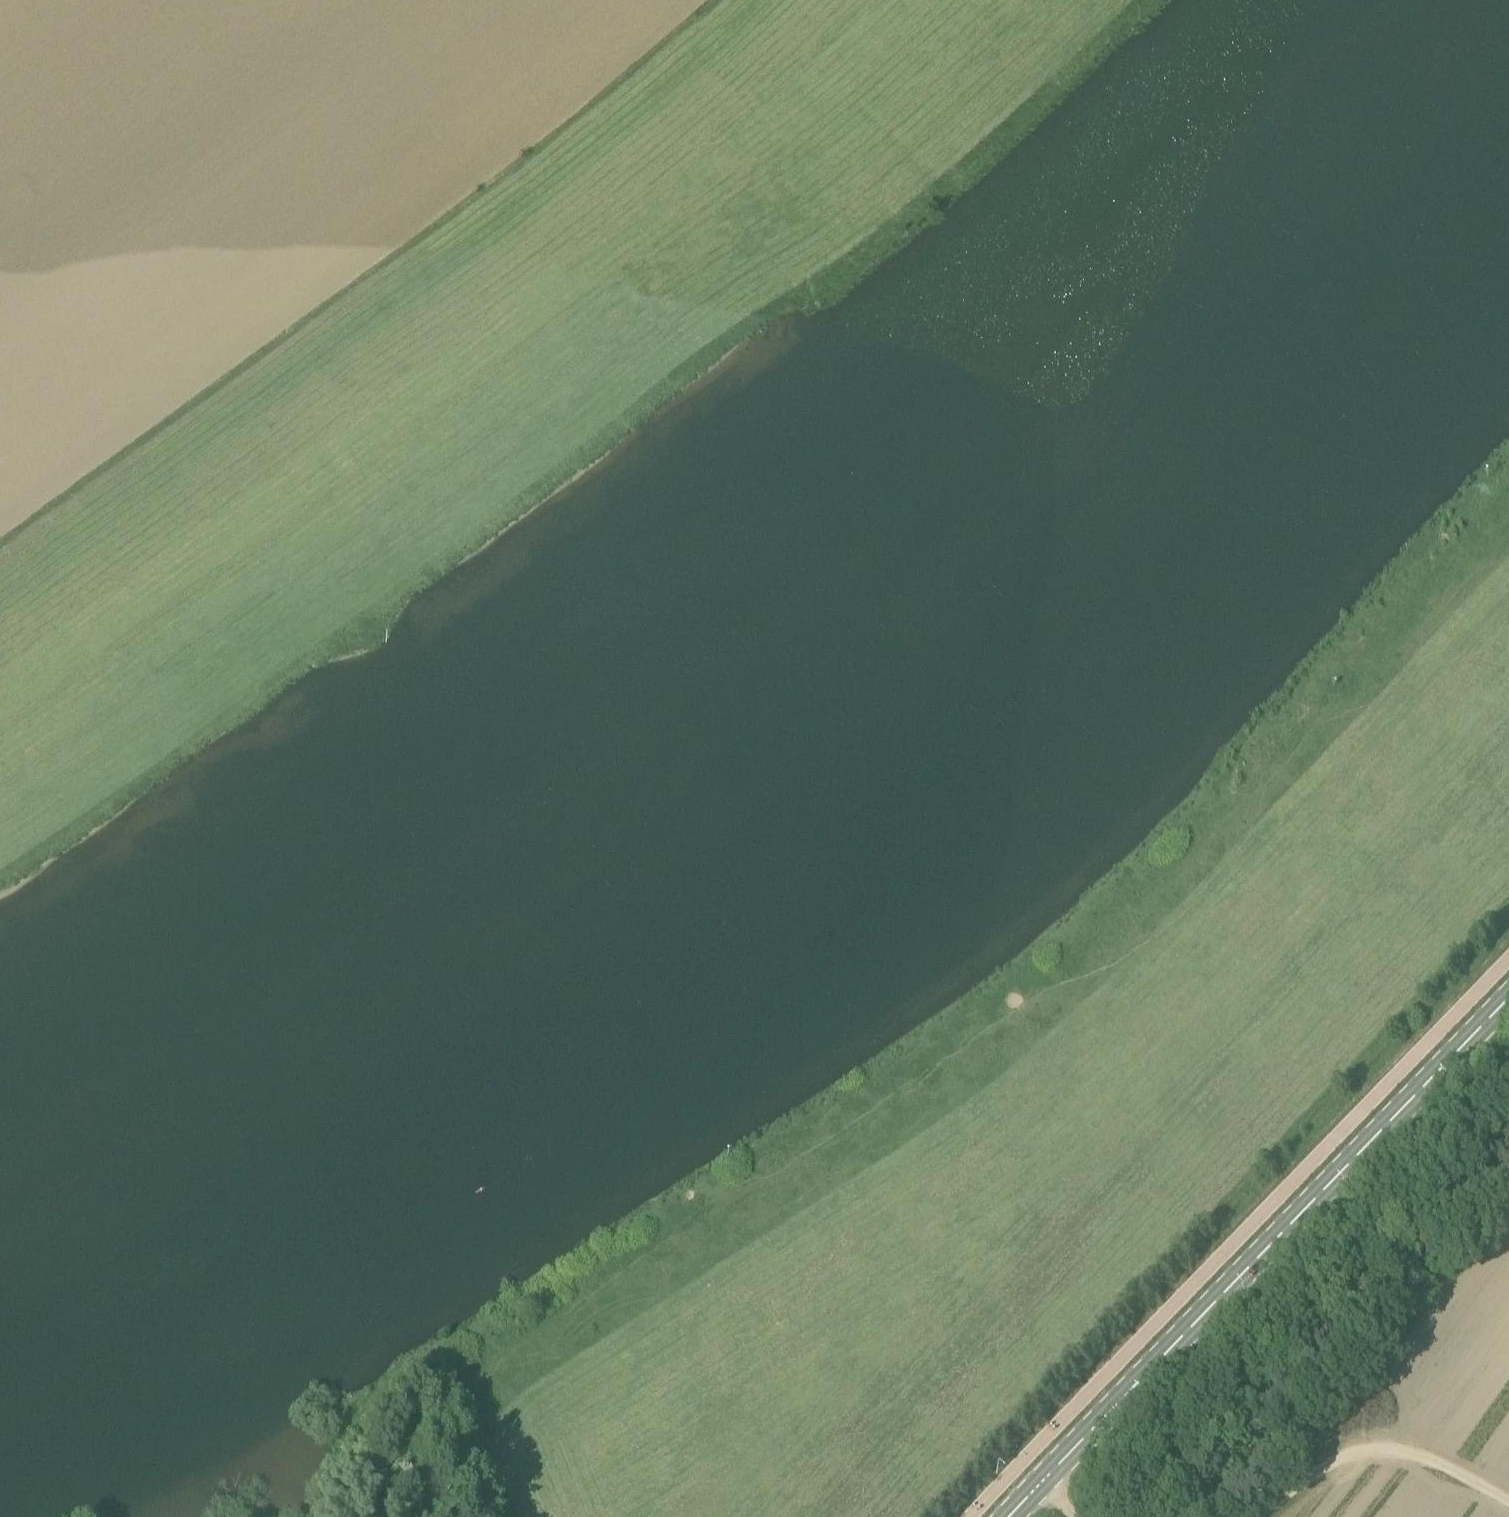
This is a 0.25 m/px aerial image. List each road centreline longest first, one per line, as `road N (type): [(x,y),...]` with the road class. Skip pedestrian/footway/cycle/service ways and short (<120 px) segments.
road 1 (secondary): [(1010,1516),(1508,999)]
road 2 (track): [(1508,1503),(1450,1469),(1363,1450),(1330,1463),(1257,1516)]

